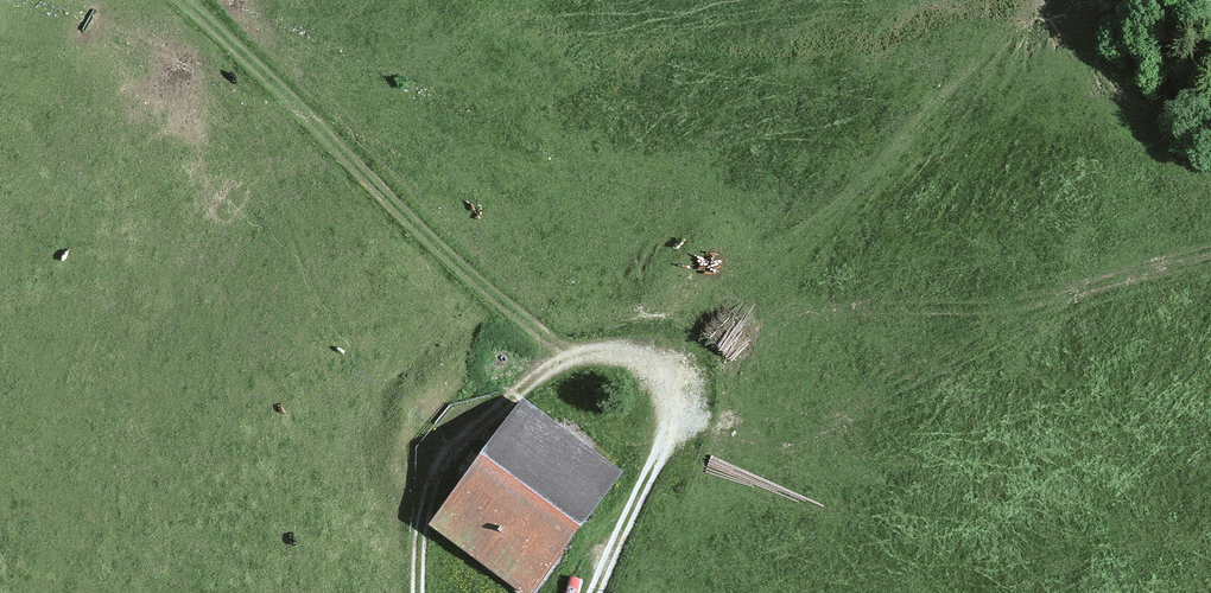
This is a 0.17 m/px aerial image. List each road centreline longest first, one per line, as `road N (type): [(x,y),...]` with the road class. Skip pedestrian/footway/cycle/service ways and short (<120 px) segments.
road 1 (track): [(657,366),(749,314),(986,309),(1210,254)]
road 2 (track): [(595,351),(427,210),(217,0)]
road 3 (track): [(669,430),(657,366),(595,351),(537,378),(439,467),(420,592)]
road 4 (unclassified): [(597,592),(669,430)]

